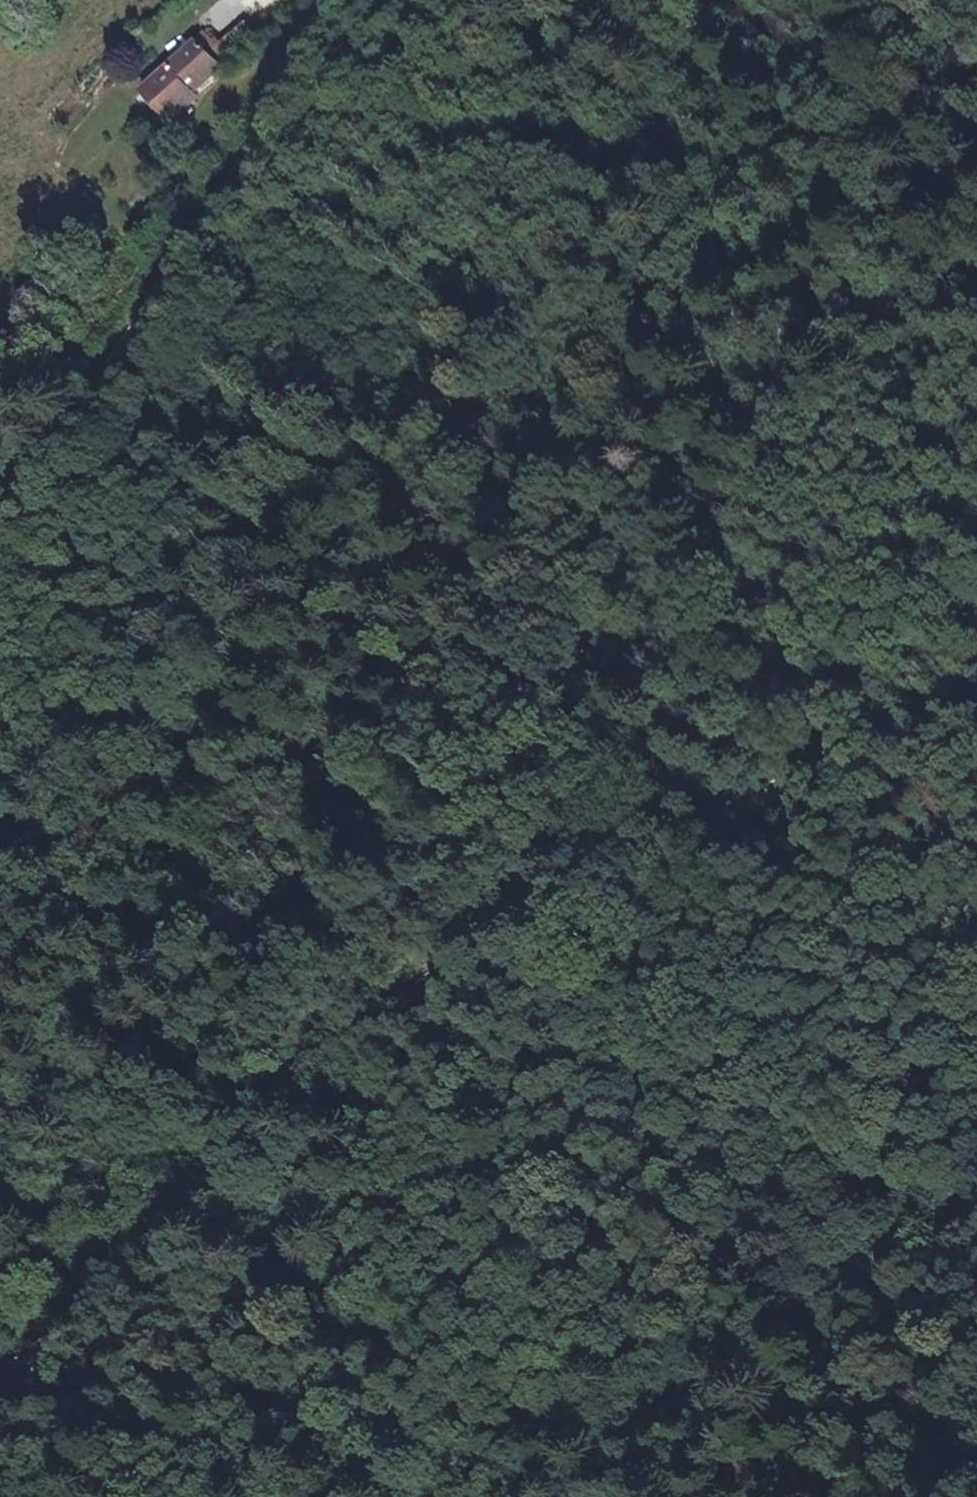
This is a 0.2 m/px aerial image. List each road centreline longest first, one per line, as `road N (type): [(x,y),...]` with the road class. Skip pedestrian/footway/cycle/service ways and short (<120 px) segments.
road 1 (unclassified): [(0,1377),(61,1333),(432,980),(608,865),(976,687)]
road 2 (unclassified): [(348,0),(0,537)]

